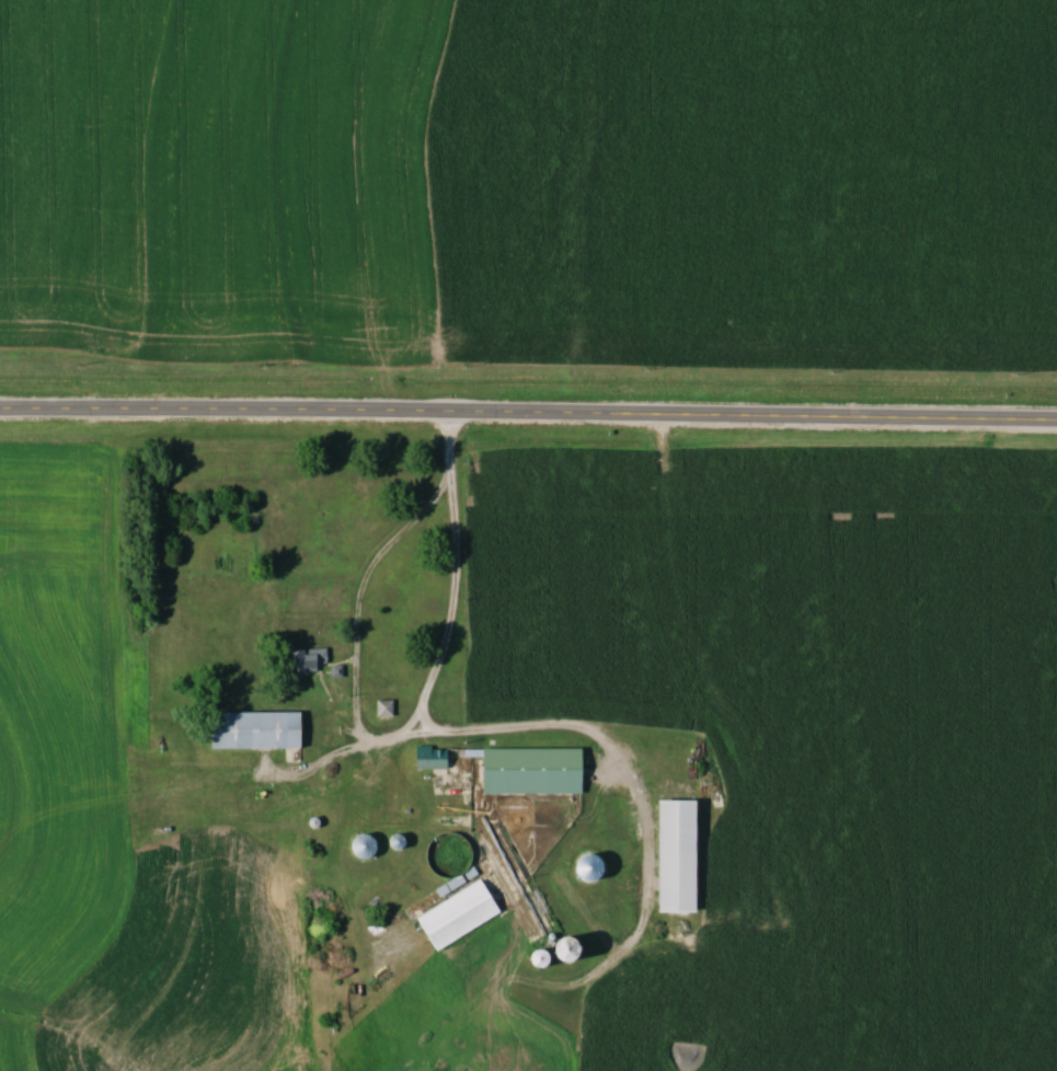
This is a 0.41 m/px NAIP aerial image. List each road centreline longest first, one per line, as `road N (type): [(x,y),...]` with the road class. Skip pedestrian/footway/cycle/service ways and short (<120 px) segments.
road 1 (secondary): [(0,406),(1056,416)]

